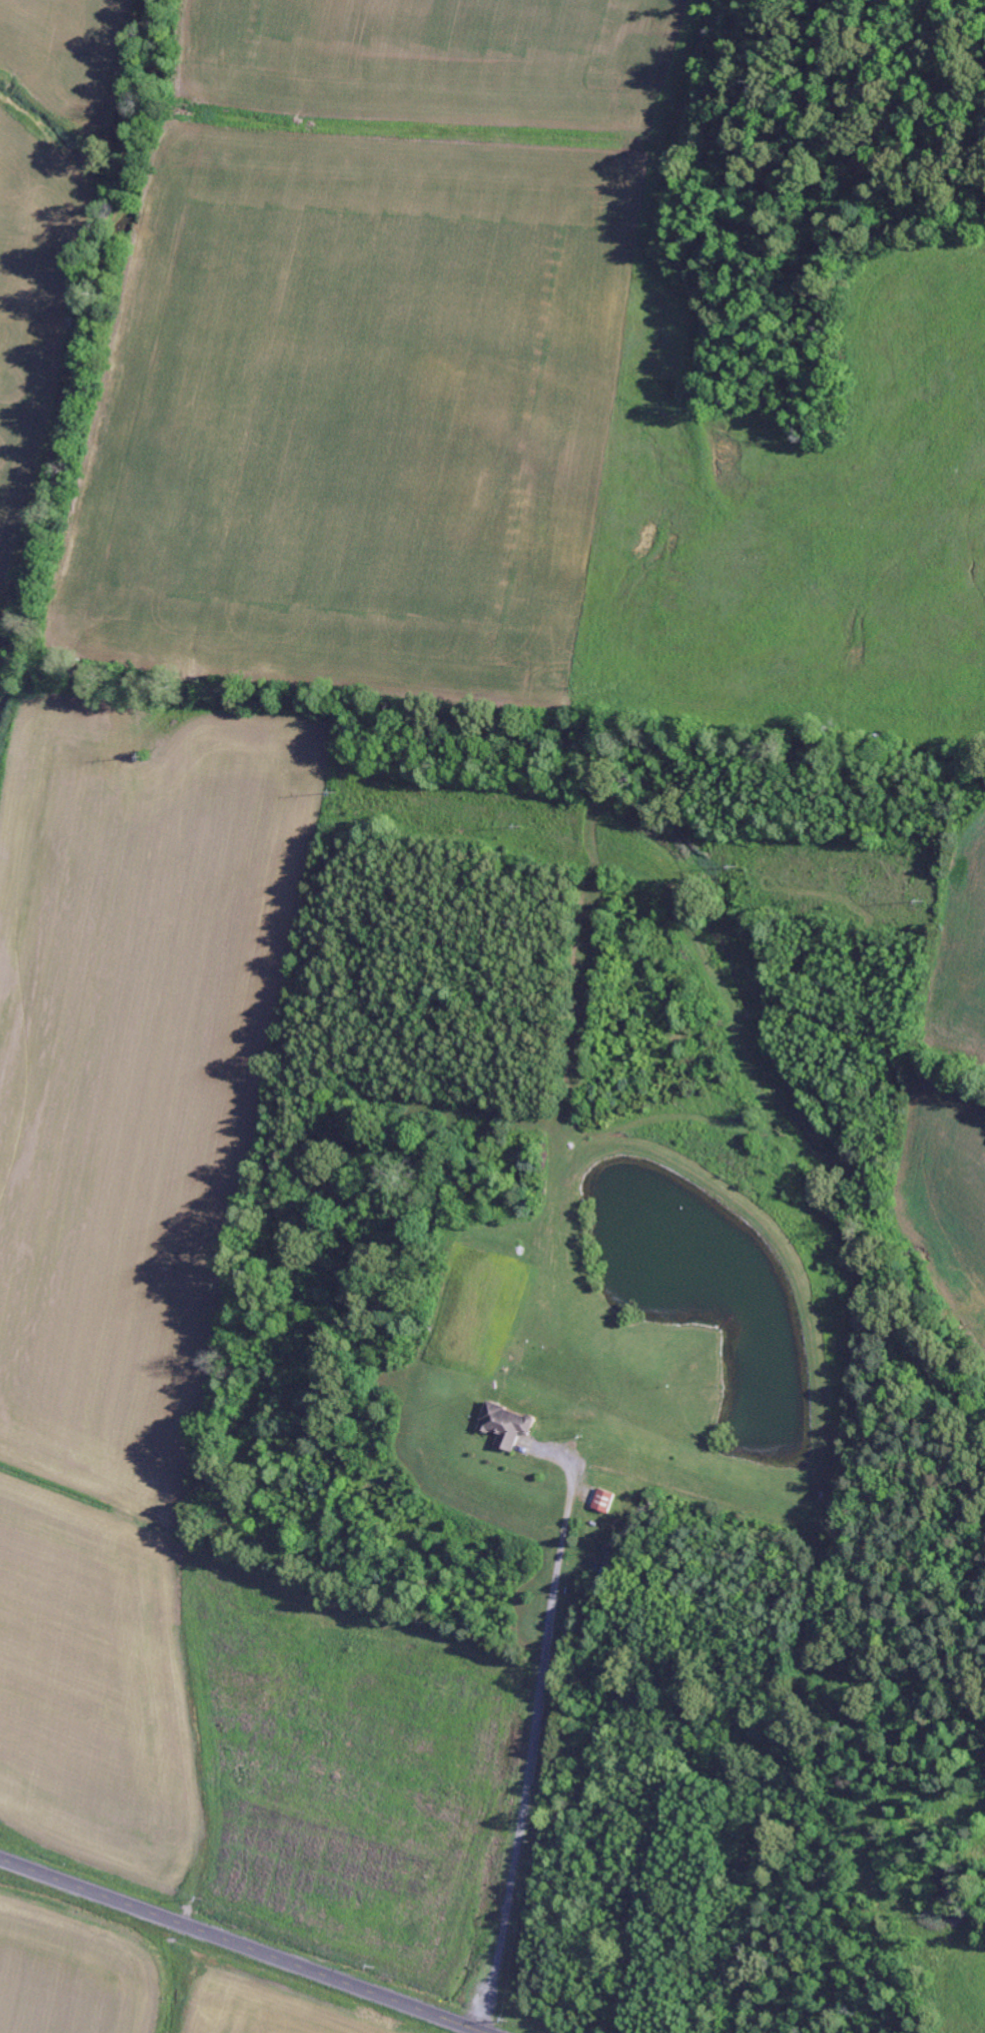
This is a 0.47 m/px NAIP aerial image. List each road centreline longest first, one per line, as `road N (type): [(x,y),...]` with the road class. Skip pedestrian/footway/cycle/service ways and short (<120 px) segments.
road 1 (residential): [(480,2031),(498,1858),(578,1501),(690,1318)]
road 2 (primary): [(486,2032),(0,1858)]

